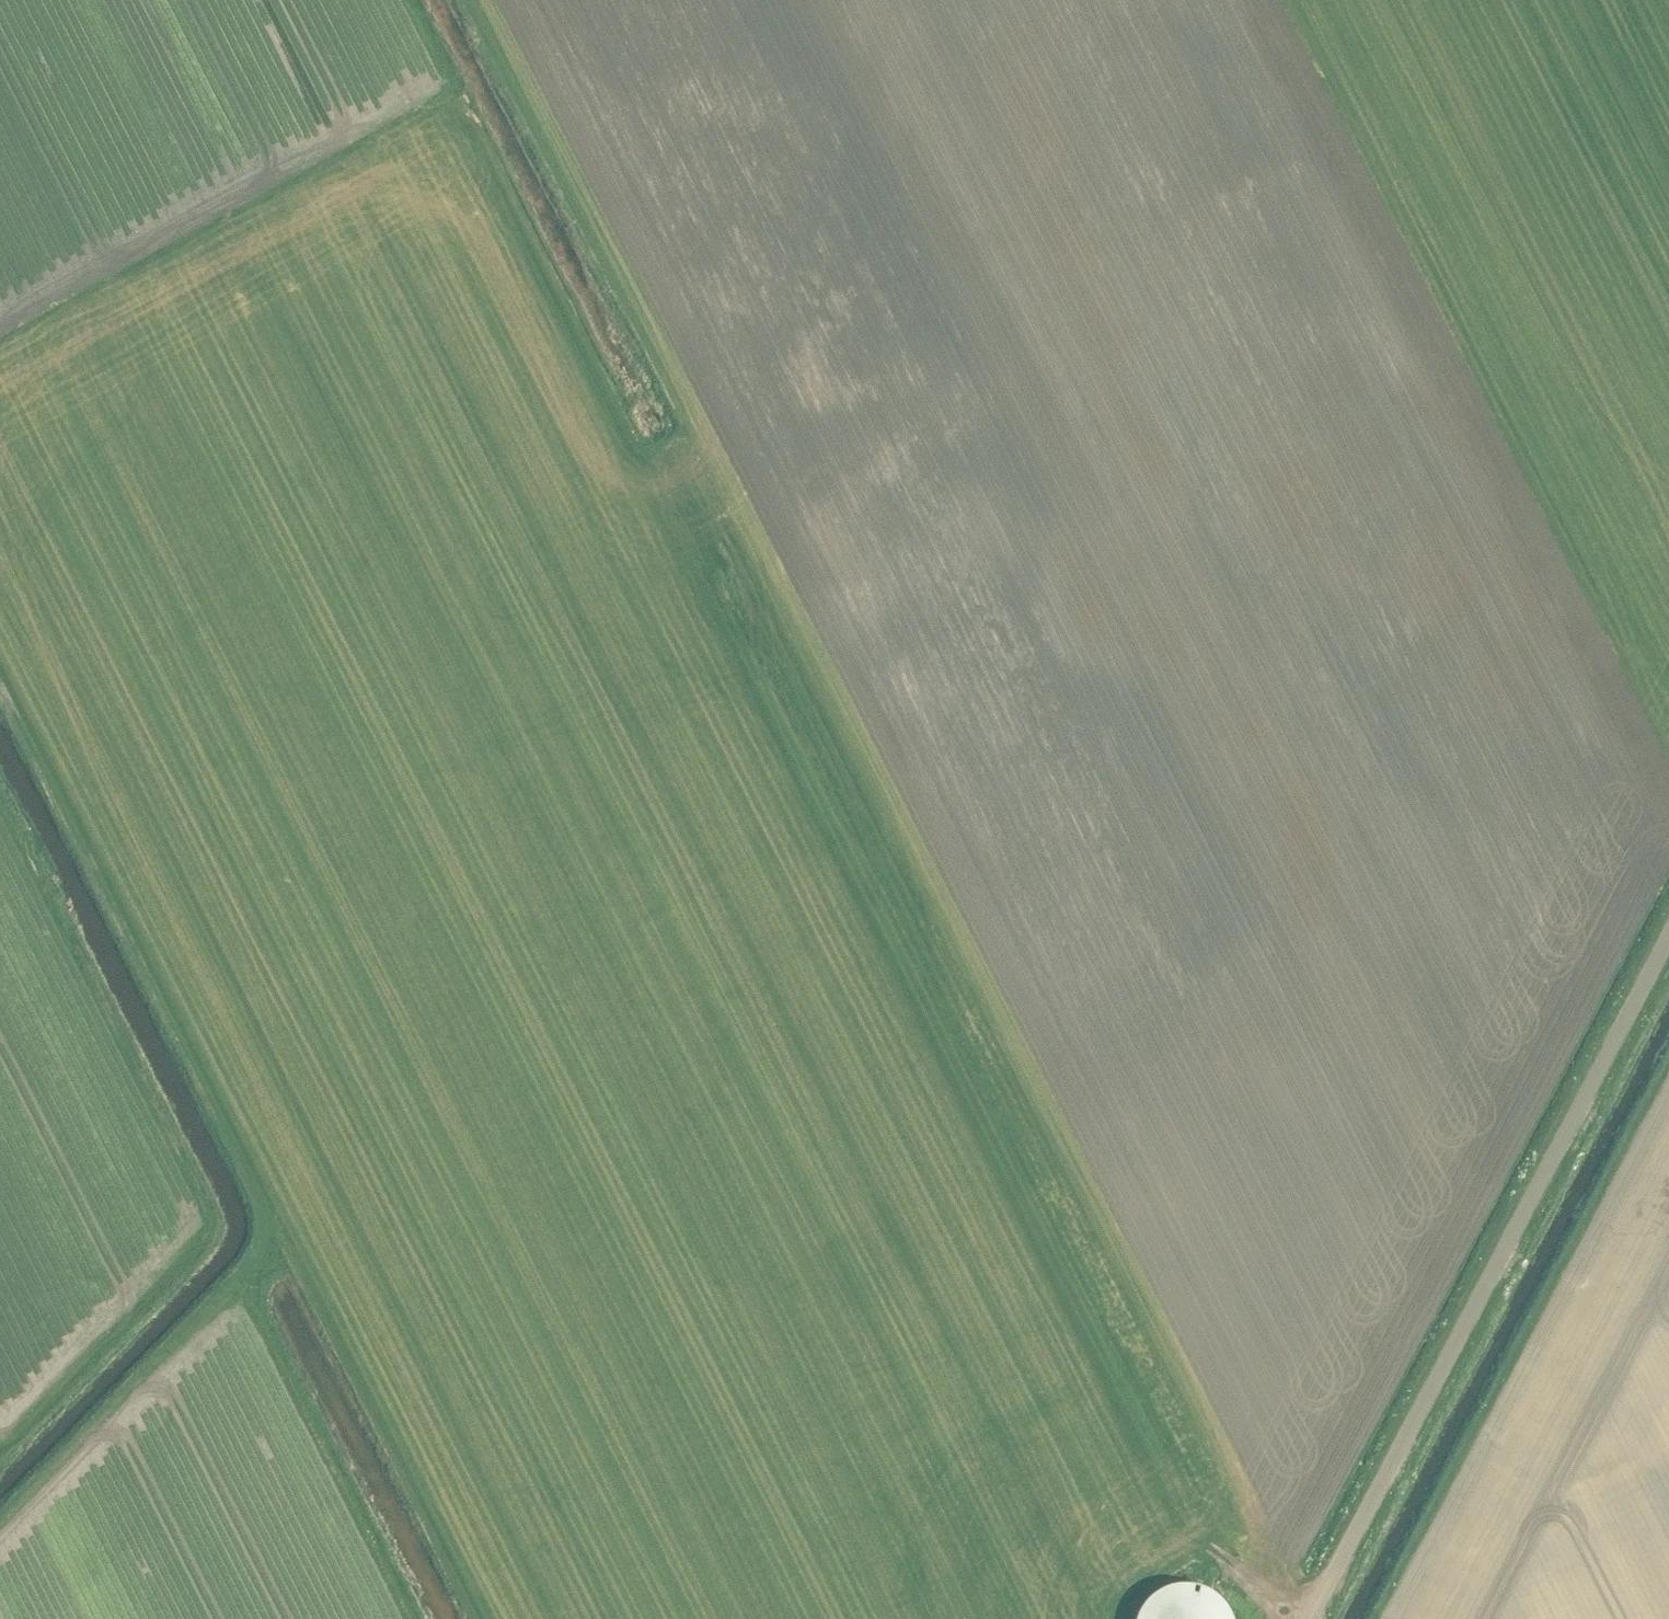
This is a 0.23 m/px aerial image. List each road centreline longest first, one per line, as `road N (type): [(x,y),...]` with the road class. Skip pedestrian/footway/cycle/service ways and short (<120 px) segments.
road 1 (unclassified): [(1305,1618),(1668,930)]

